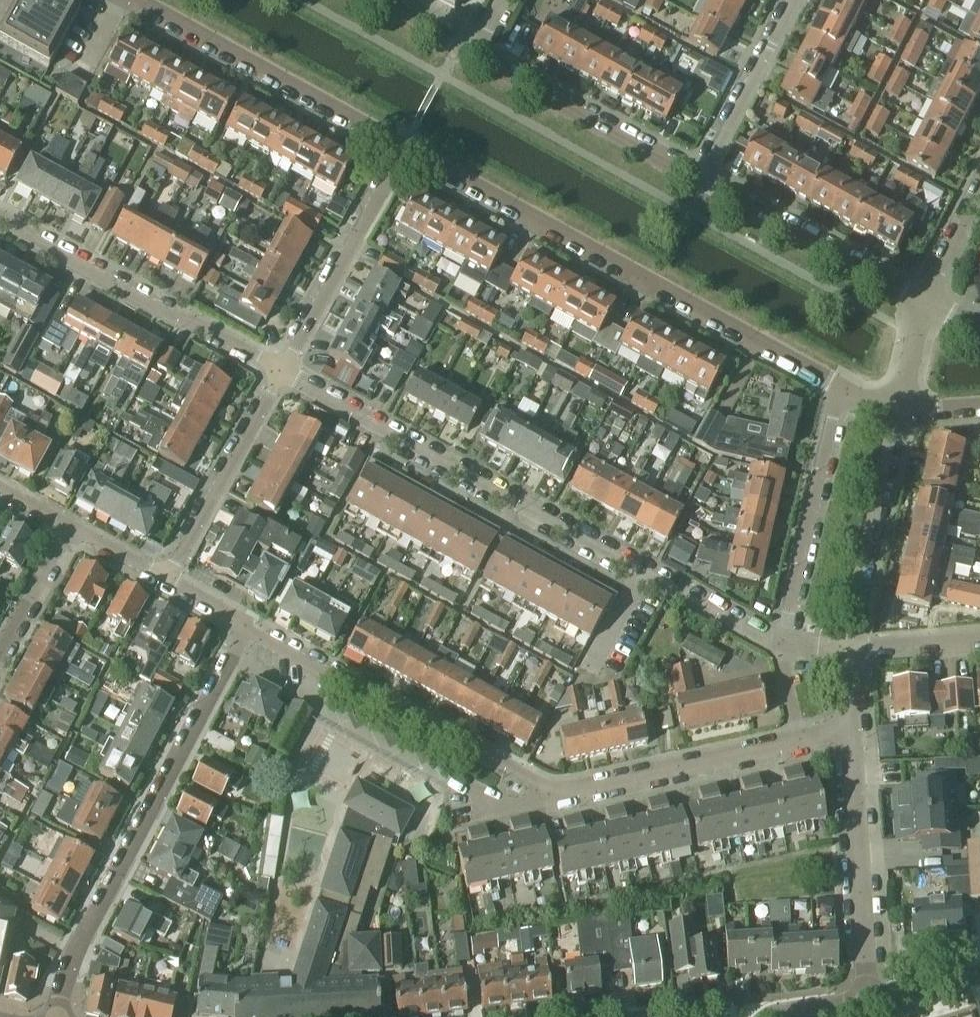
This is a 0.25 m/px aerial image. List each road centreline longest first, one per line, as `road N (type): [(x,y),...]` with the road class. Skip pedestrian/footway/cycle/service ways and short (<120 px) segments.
road 1 (residential): [(245,625),(558,793),(800,741)]
road 2 (residential): [(283,371),(780,647)]
road 3 (residential): [(402,150),(839,385)]
road 4 (residential): [(245,625),(69,970),(56,1016)]
road 5 (residential): [(283,371),(174,320),(0,216)]
road 6 (residential): [(131,0),(402,150)]
road 7 (residential): [(869,999),(850,728)]
road 8 (residential): [(839,385),(780,647)]
road 9 (residential): [(703,180),(475,57)]
road 10 (residential): [(925,302),(703,180)]
road 11 (residential): [(402,150),(283,371)]
road 12 (residential): [(848,647),(895,412)]
road 13 (residential): [(167,578),(283,371)]
road 14 (residential): [(794,0),(703,180)]
road 15 (residential): [(0,656),(67,525)]
road 16 (residential): [(848,647),(979,636)]
road 17 (residential): [(475,57),(367,0)]
road 18 (residential): [(925,302),(979,195)]

